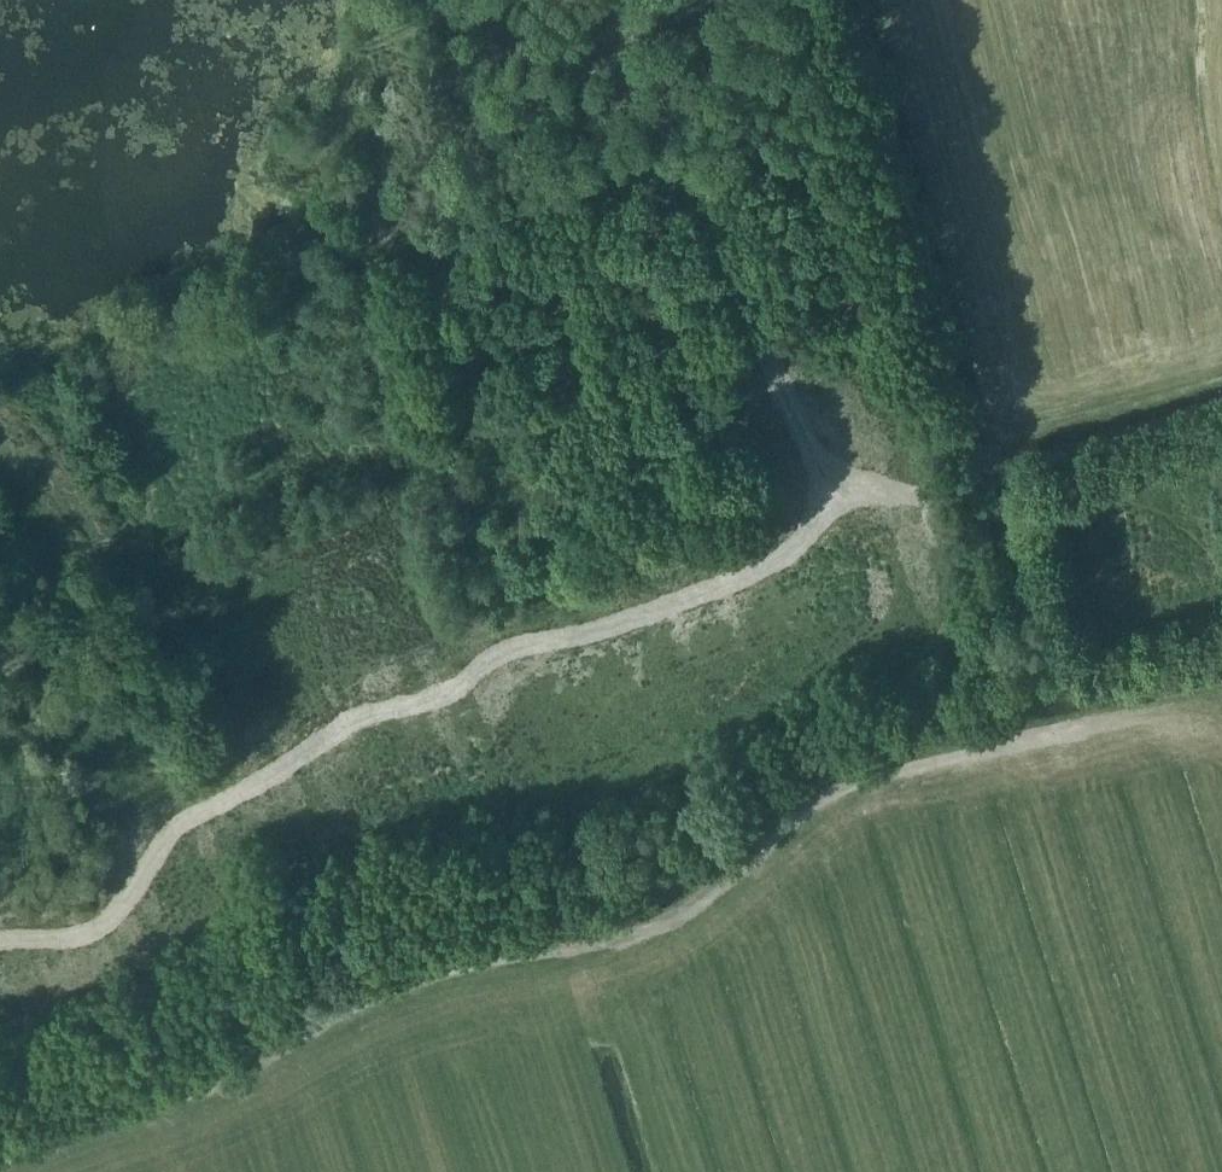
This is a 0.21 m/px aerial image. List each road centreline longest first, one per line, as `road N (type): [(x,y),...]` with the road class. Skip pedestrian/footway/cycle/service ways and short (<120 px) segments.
road 1 (track): [(0,943),(86,936),(115,917),(177,826),(342,728),(441,697),(514,649),(586,635),(772,568),(803,540),(817,514),(818,474),(703,198),(652,102),(620,0)]
road 2 (track): [(0,1160),(236,1075),(440,971),(648,930),(691,911),(789,824),(864,780),(1092,727)]

